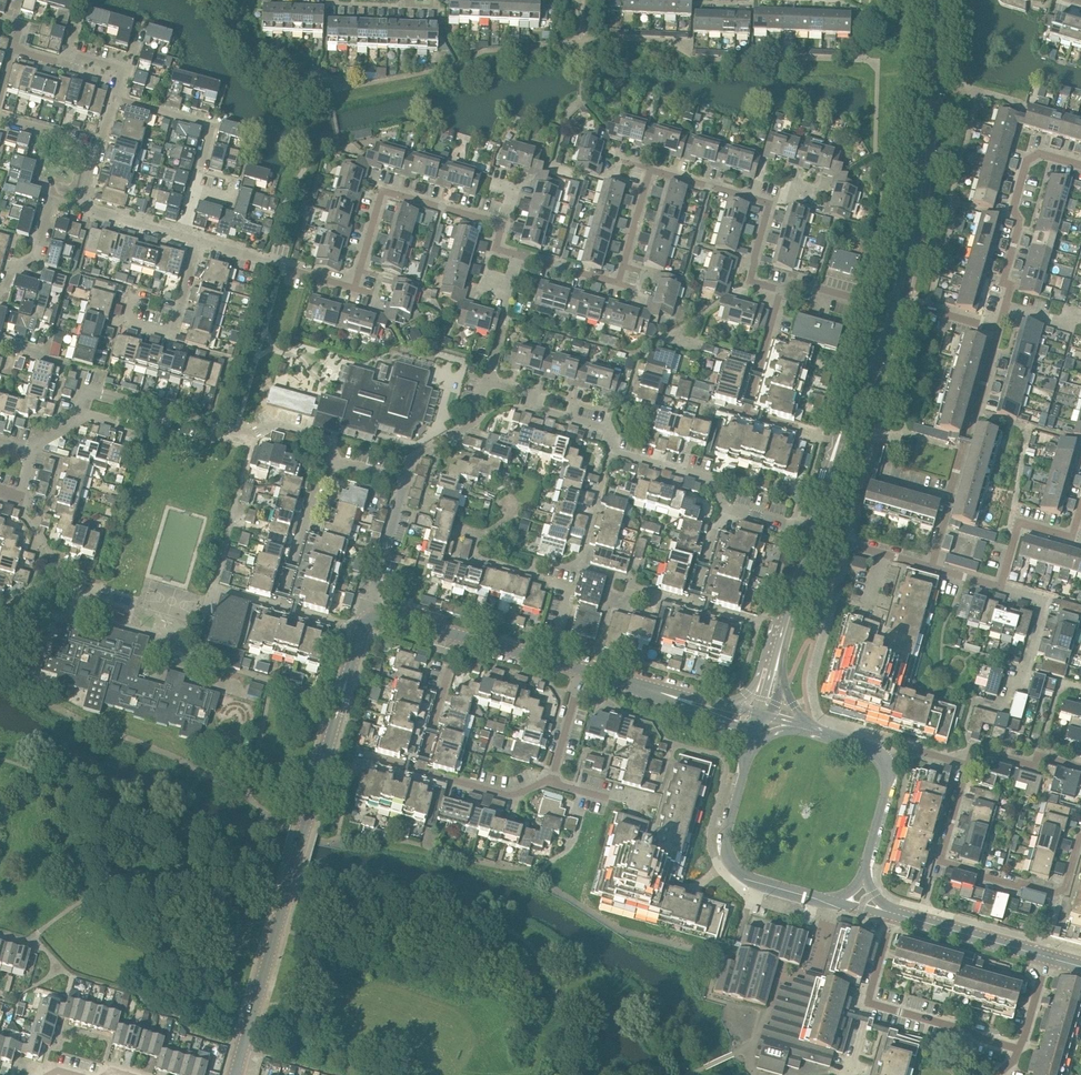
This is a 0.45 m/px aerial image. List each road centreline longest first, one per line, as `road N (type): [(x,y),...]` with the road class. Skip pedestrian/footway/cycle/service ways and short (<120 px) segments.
road 1 (tertiary): [(235,1074),(367,617)]
road 2 (residential): [(771,202),(649,169),(617,283),(521,256)]
road 3 (tertiary): [(898,300),(924,160),(935,0)]
road 4 (residential): [(723,507),(704,477),(612,451),(607,428),(528,407),(532,393),(484,381)]
road 5 (residential): [(1080,836),(1064,888),(1054,894),(939,862),(969,765)]
road 6 (tertiary): [(757,719),(724,832),(727,861),(741,874),(832,900)]
road 7 (tertiary): [(810,530),(852,405),(887,346),(897,309)]
road 8 (residential): [(334,462),(320,435),(276,424),(255,440),(133,403)]
road 9 (residential): [(354,288),(381,189),(502,225)]
road 10 (residential): [(1005,308),(1010,284),(1002,282),(1020,220),(1014,209),(1029,157),(1040,152),(1080,164)]
road 11 (tertiary): [(757,719),(810,530)]
road 12 (residential): [(998,587),(1045,600),(1022,681),(1011,681),(1002,712),(983,706)]
road 13 (tertiary): [(367,617),(551,660)]
road 14 (residential): [(136,288),(126,325),(171,337),(198,241)]
road 15 (tertiary): [(582,669),(757,719)]
road 16 (residential): [(950,497),(999,329)]
road 17 (residential): [(116,100),(212,128),(194,192)]
road 18 (tertiary): [(893,913),(1046,957)]
road 19 (residential): [(1021,1048),(869,1003)]
road 20 (residential): [(334,462),(316,487),(281,609)]
road 21 (residential): [(998,587),(1017,523),(1072,538),(1080,505)]
road 22 (residential): [(405,481),(367,617)]
road 23 (residential): [(484,381),(472,426),(410,458),(405,481)]
road 24 (residential): [(29,453),(74,425),(85,391),(133,403)]
road 25 (residential): [(84,211),(49,202),(34,255),(0,287)]
road 26 (residential): [(1080,766),(1038,755),(1034,766),(973,747),(969,765)]
road 27 (residential): [(551,781),(508,794),(419,769)]
road 28 (tertiary): [(885,762),(863,745),(757,719)]
road 29 (residential): [(745,418),(781,290)]
road 30 (residential): [(897,309),(801,283),(781,290)]

